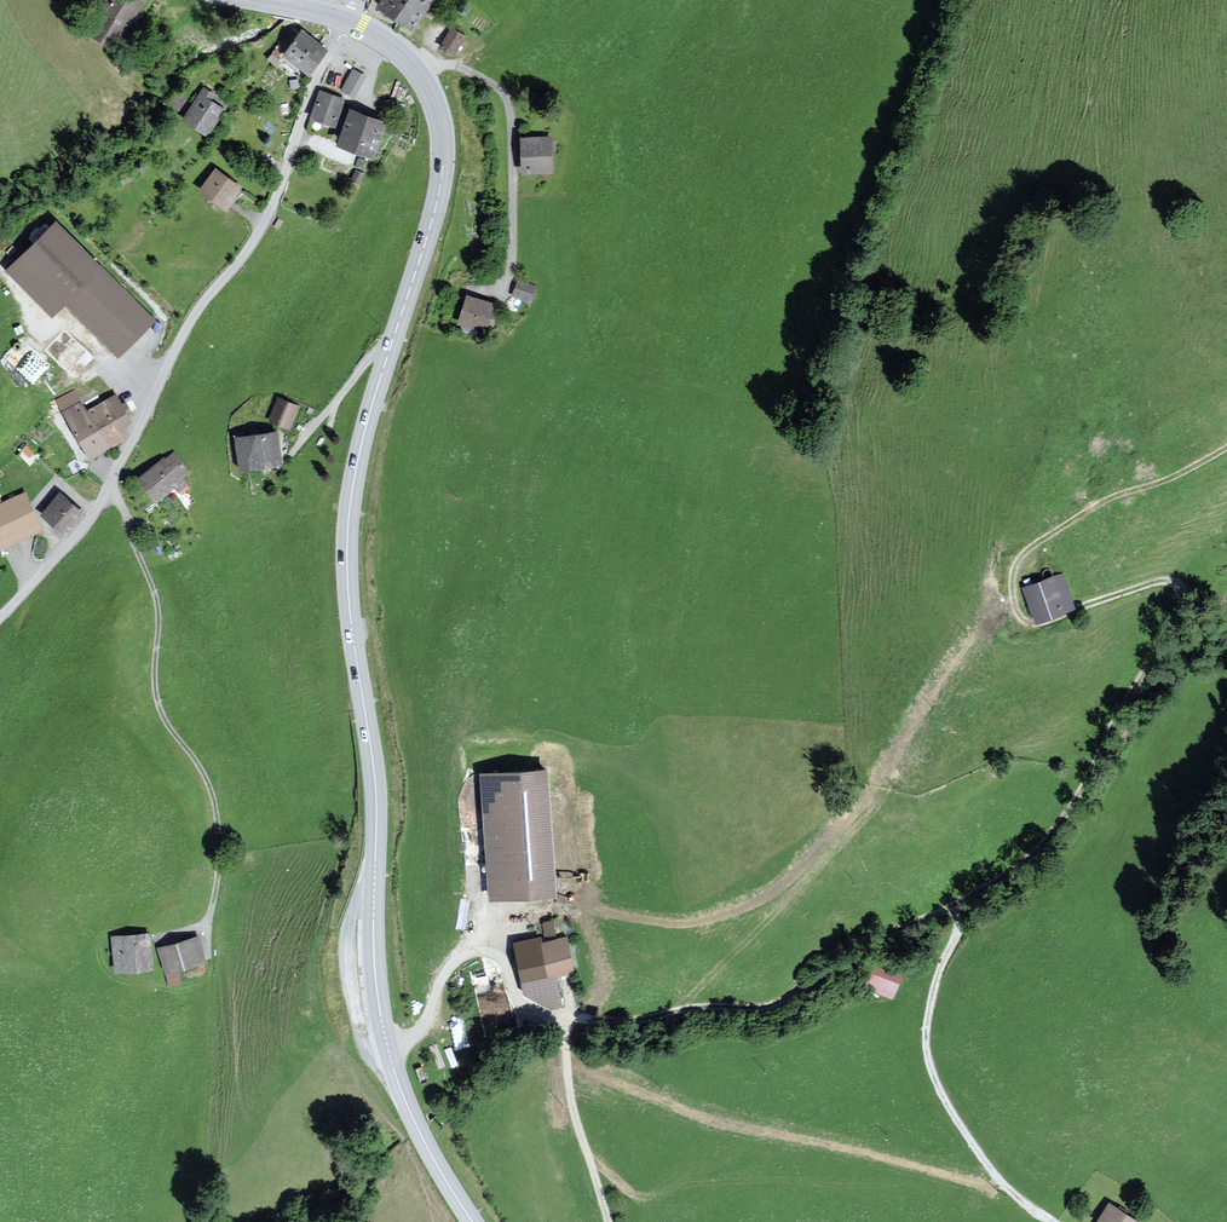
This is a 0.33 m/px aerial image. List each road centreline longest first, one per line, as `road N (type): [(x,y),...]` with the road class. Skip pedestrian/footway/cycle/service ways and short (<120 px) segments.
road 1 (secondary): [(419,72),(440,121),(443,172),(361,448),(347,555),(376,783),(374,956),(388,1049)]
road 2 (unclassified): [(568,1019),(754,1007),(783,998),(861,941),(951,905),(958,937),(931,1000),(930,1065),(986,1162),(1052,1221)]
road 3 (unclassified): [(0,618),(95,512),(192,318),(262,228),(314,87),(350,20)]
road 4 (track): [(1226,561),(1038,625),(1020,613),(1015,587),(1029,552),(1100,503),(1191,472),(1226,448)]
road 5 (track): [(206,928),(219,859),(213,797),(159,703),(155,595),(124,511),(107,489)]
road 6 (track): [(951,905),(1024,867),(1074,806),(1155,664),(1226,597)]
road 7 (track): [(589,1154),(646,1197),(679,1198),(811,1170),(904,1191),(957,1221)]
road 8 (residential): [(503,295),(513,260),(510,106),(465,70),(419,72)]
road 9 (unclassified): [(388,1049),(420,1031),(445,976),(472,952),(505,962),(532,1011),(568,1019)]
road 10 (unclassified): [(568,1019),(575,1112),(612,1221)]
road 11 (secondary): [(388,1049),(418,1129),(472,1221)]

